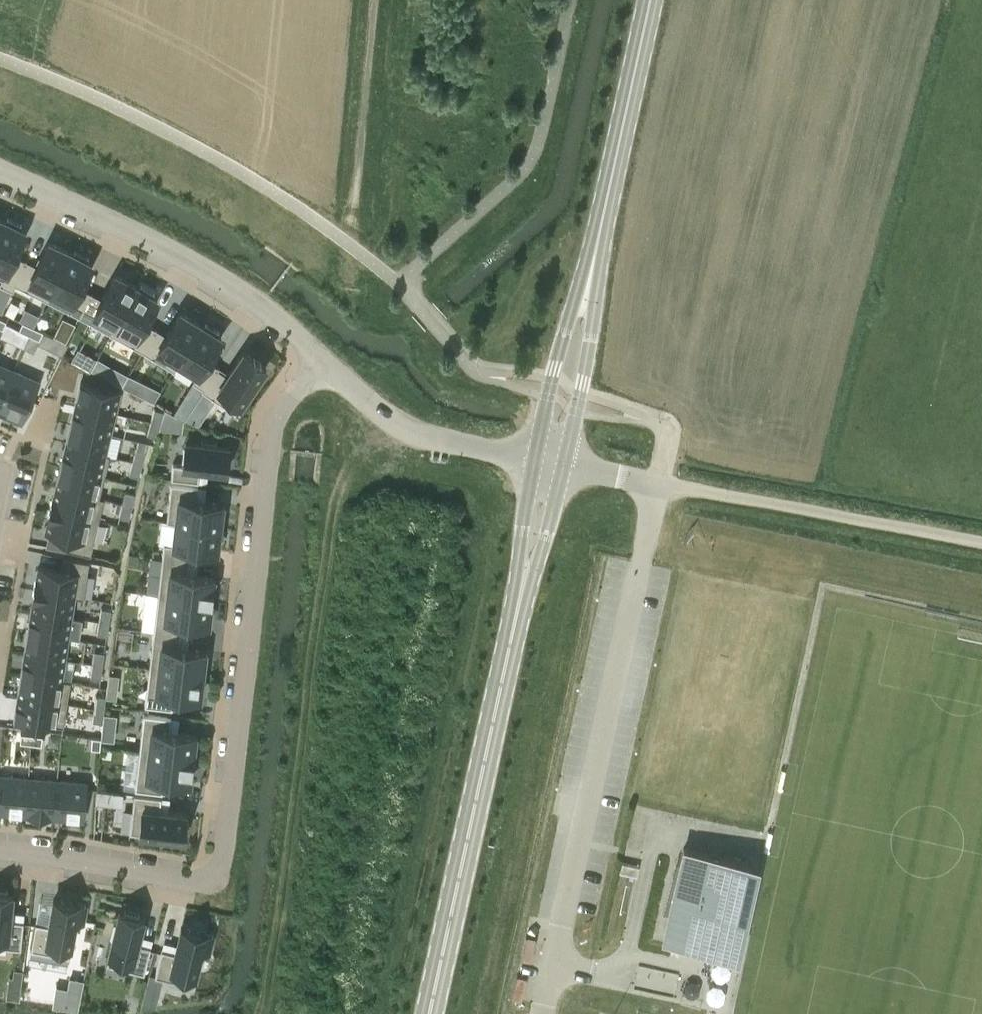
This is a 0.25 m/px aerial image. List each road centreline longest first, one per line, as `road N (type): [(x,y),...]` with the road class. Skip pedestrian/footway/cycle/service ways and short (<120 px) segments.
road 1 (residential): [(320,358),(273,421),(223,856),(212,875),(190,881),(0,852)]
road 2 (unclassified): [(981,543),(602,475)]
road 3 (residential): [(320,358),(221,281),(0,171)]
road 4 (tertiary): [(430,1013),(505,670)]
road 5 (tertiary): [(590,284),(652,0)]
road 6 (unclassified): [(348,244),(373,0)]
road 7 (residential): [(498,453),(402,429),(320,358)]
road 8 (tertiary): [(524,511),(505,670)]
road 9 (tertiary): [(505,670),(534,601),(550,518)]
road 10 (tertiary): [(582,422),(590,284)]
road 11 (tertiary): [(590,284),(544,412)]

